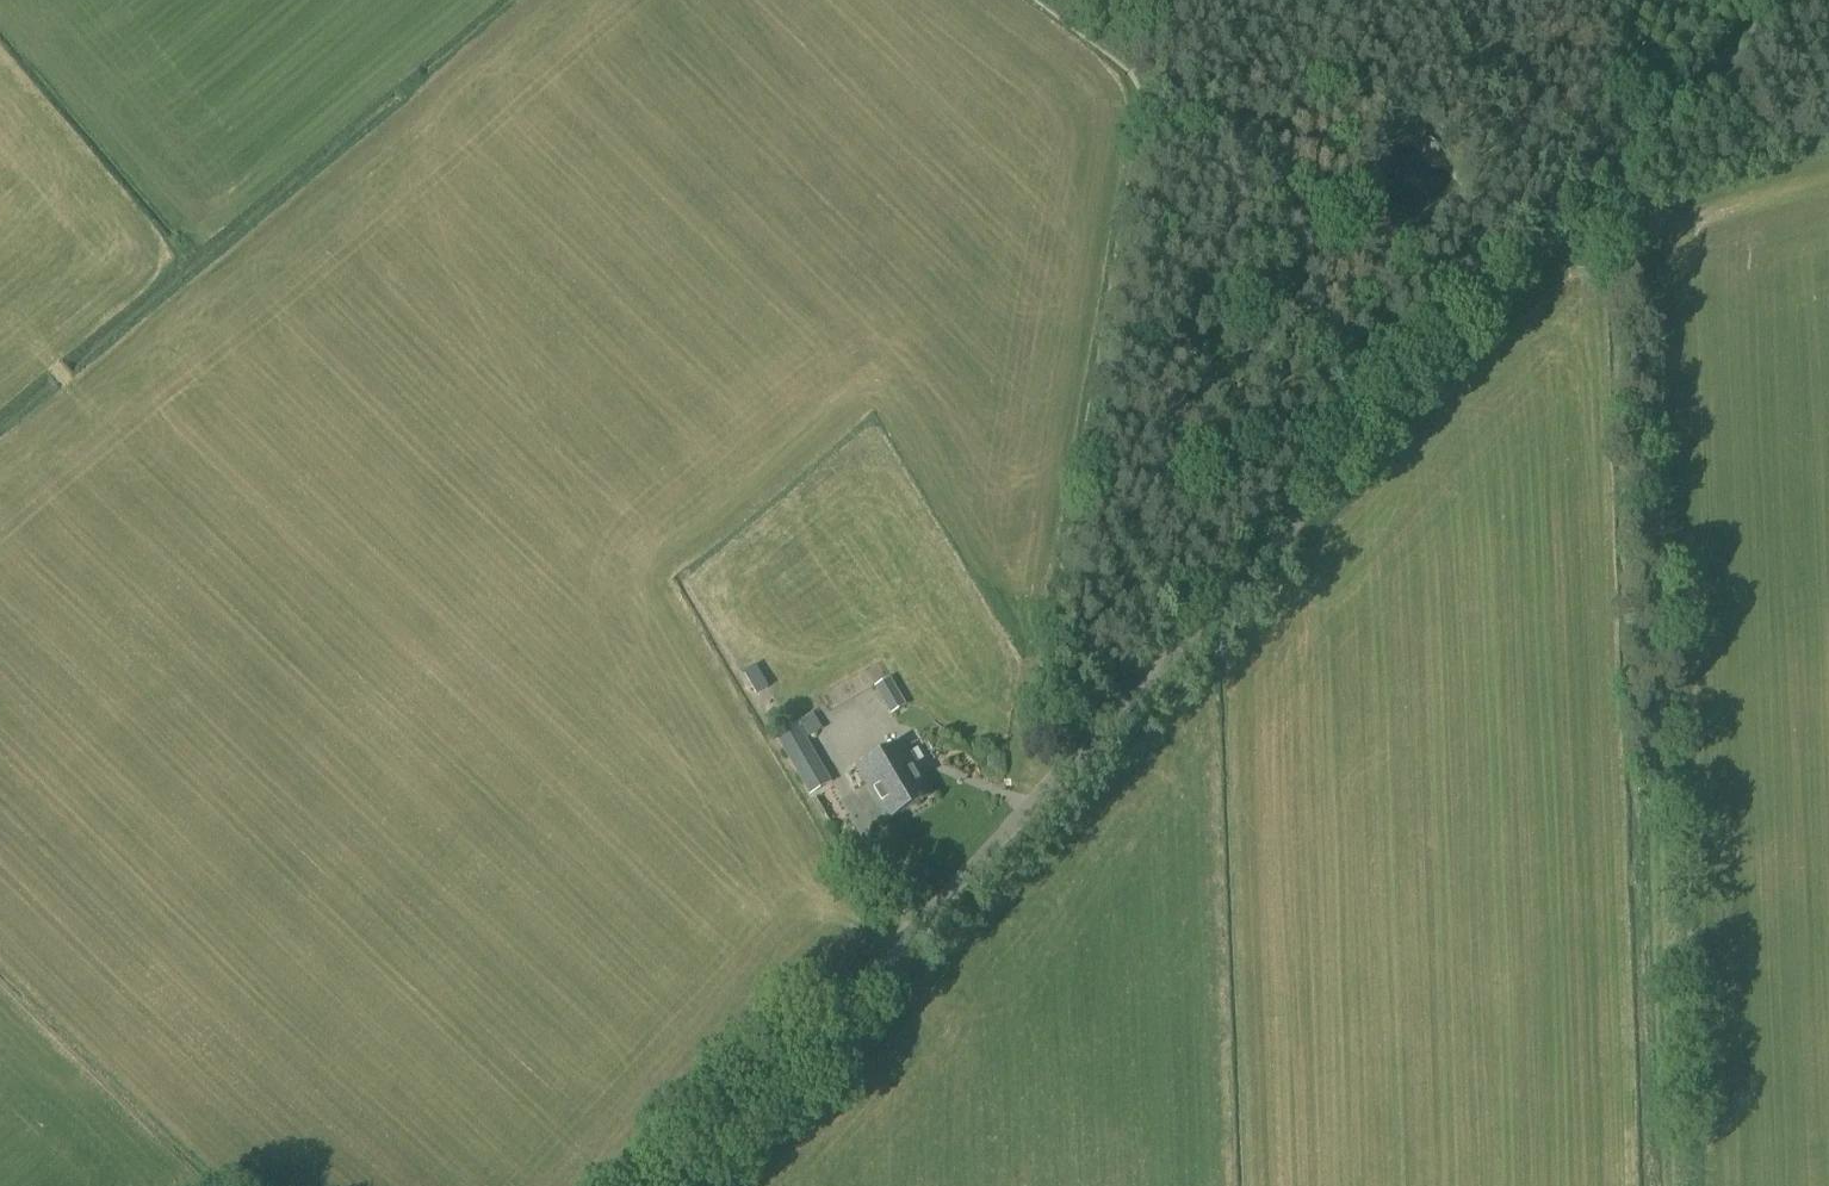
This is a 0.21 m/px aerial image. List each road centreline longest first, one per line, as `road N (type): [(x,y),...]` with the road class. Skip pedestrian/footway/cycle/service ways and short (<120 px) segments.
road 1 (unclassified): [(678,1185),(1781,0)]
road 2 (track): [(1613,180),(1638,232),(1663,767),(1641,849),(1658,1185)]

